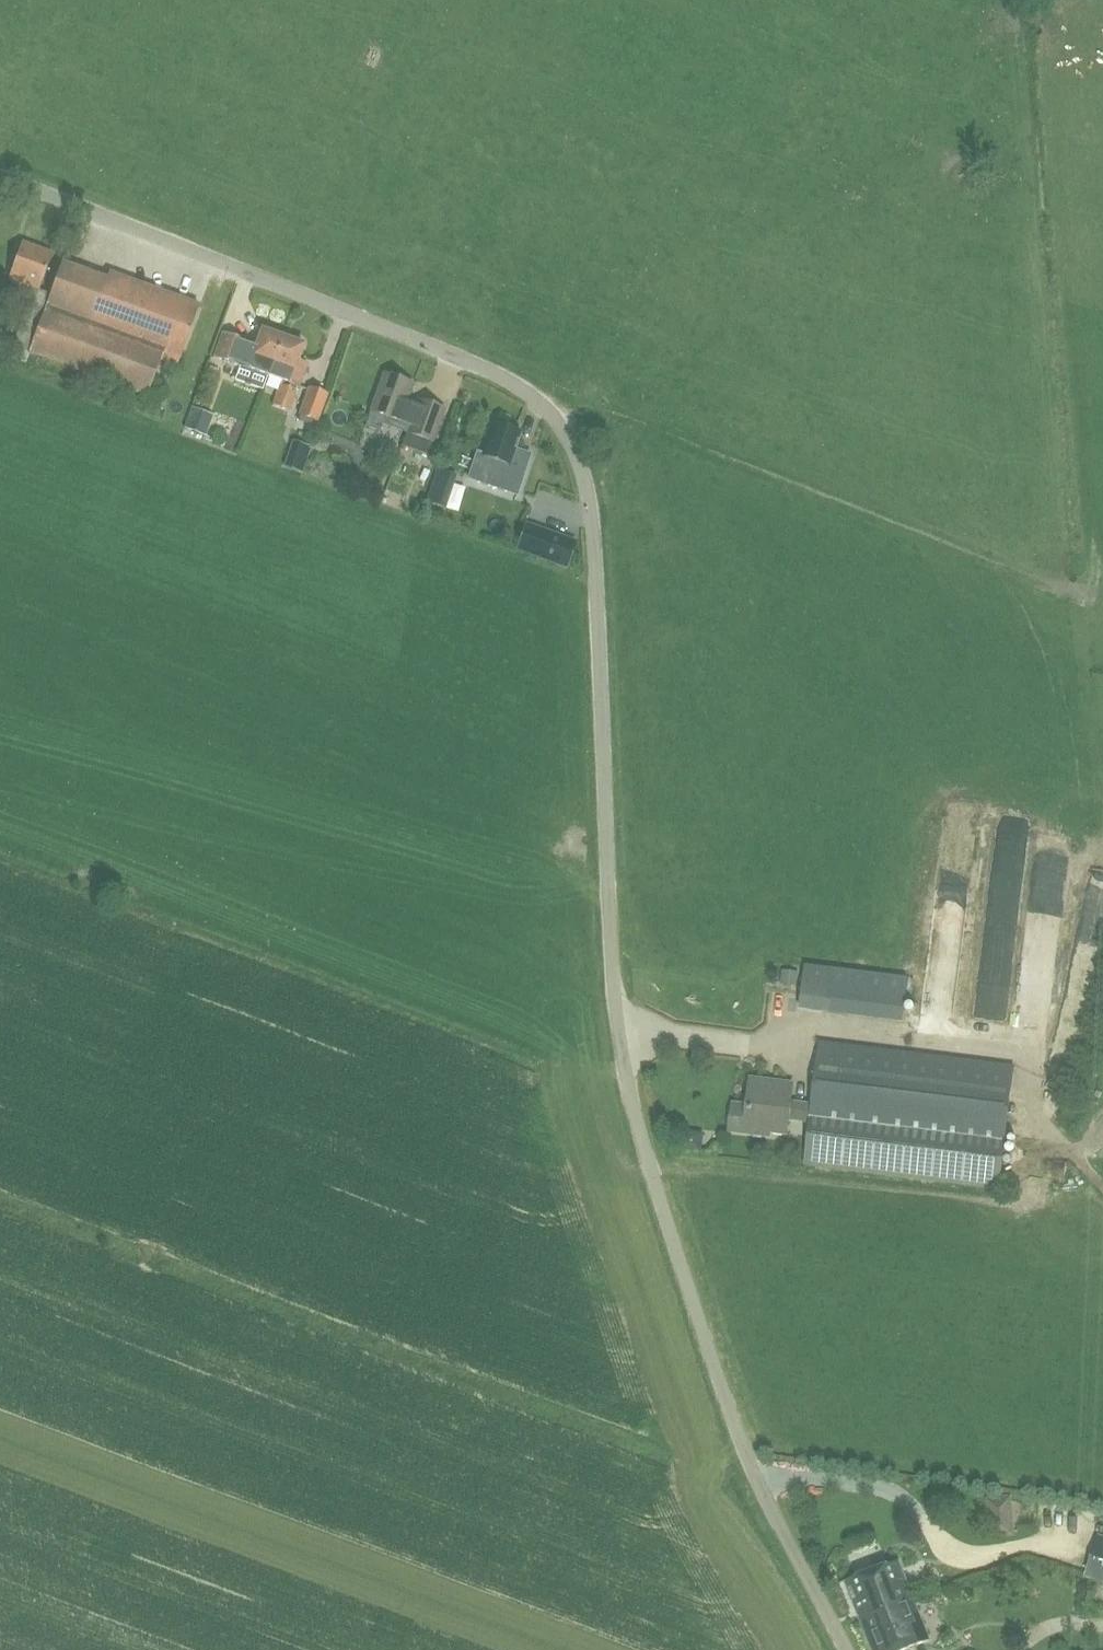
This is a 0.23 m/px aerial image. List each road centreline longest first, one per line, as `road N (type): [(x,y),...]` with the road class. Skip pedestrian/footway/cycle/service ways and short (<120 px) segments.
road 1 (unclassified): [(846,1649),(733,1418),(631,1098),(610,919),(591,527),(569,437),(535,396),(507,377),(0,177)]

